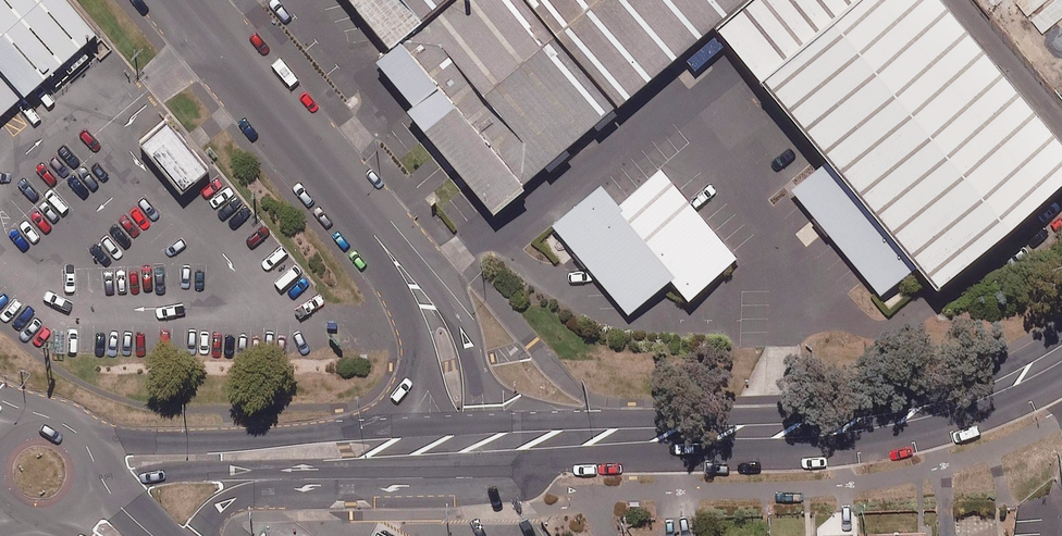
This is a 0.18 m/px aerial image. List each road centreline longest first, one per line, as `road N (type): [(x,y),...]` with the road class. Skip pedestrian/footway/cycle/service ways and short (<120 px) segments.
road 1 (secondary): [(487,425),(879,409),(994,371),(1061,337)]
road 2 (secondary): [(1061,373),(971,417),(907,434),(490,460)]
road 3 (secondary): [(80,440),(435,427)]
road 4 (unclassified): [(179,0),(376,234)]
road 5 (residential): [(376,234),(415,268),(463,330),(487,425)]
road 6 (residential): [(435,427),(421,342),(376,234)]
road 7 (secondary): [(273,480),(192,470),(90,484)]
road 8 (secondary): [(438,463),(273,480)]

